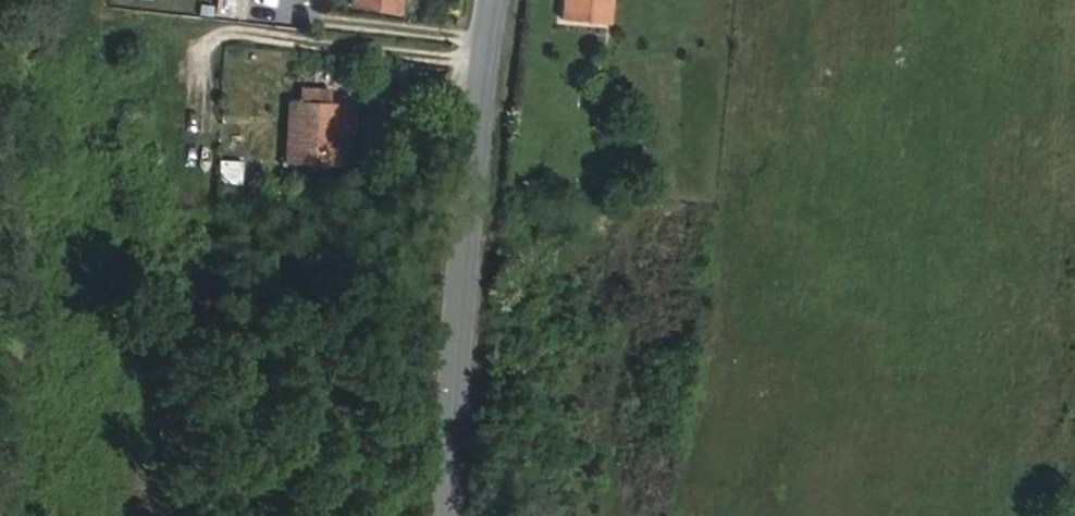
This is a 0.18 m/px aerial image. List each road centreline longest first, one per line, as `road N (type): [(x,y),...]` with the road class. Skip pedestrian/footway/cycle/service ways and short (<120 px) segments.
road 1 (secondary): [(500,0),(443,515)]

